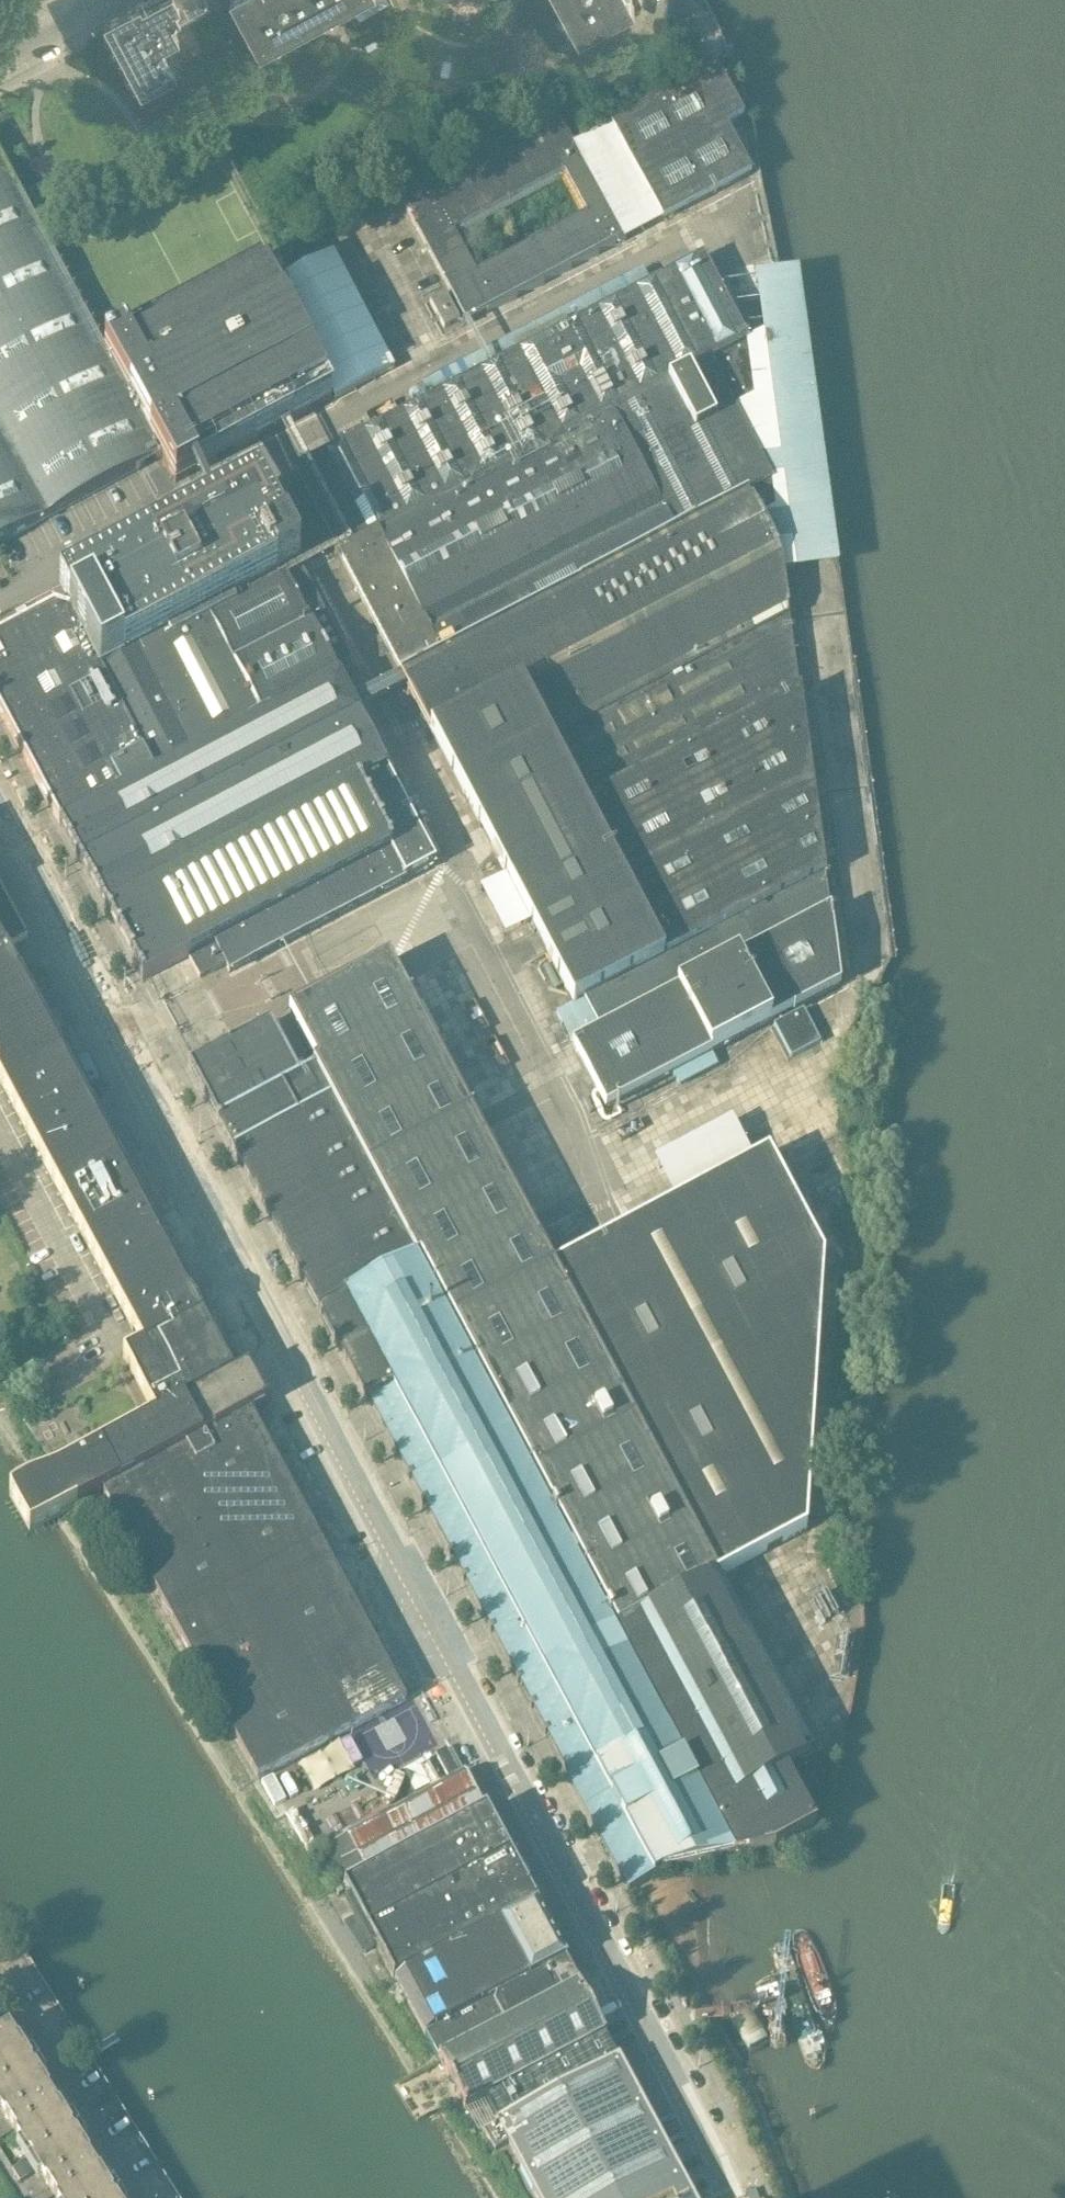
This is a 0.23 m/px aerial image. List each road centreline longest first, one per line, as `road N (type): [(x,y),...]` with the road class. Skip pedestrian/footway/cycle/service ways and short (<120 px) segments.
road 1 (residential): [(733,2197),(0,807)]
road 2 (residential): [(144,2197),(0,1968)]

